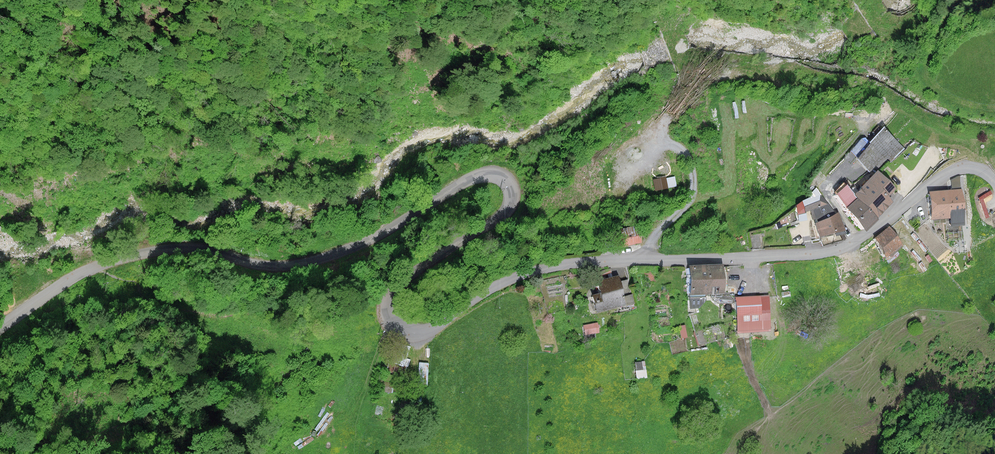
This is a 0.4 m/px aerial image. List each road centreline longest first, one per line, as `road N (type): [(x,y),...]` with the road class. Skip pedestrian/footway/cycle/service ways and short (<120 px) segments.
road 1 (unclassified): [(0,327),(82,272),(141,252),(195,246),(280,266),(322,258),(482,175),(506,180),(510,207),(396,285),(387,309),(402,327),(427,330),(498,285),(559,265),(831,251),(885,222),(950,170),(975,168),(994,181)]
road 2 (track): [(654,145),(682,151),(694,187),(657,237),(650,260)]

